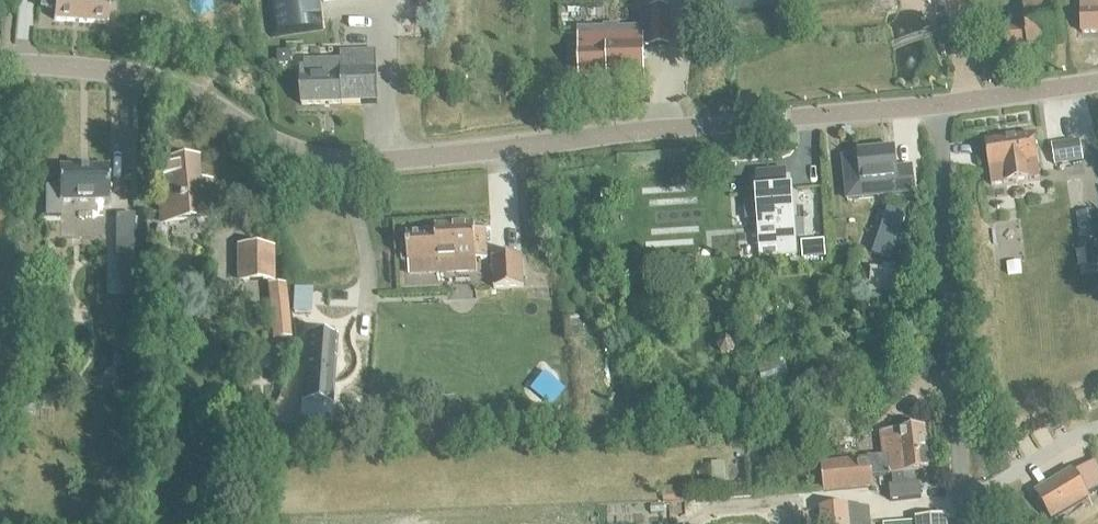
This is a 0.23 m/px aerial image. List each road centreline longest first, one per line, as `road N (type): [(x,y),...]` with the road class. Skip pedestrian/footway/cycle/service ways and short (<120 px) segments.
road 1 (residential): [(0,66),(89,68),(154,81),(281,145),(361,163),(1097,83)]

